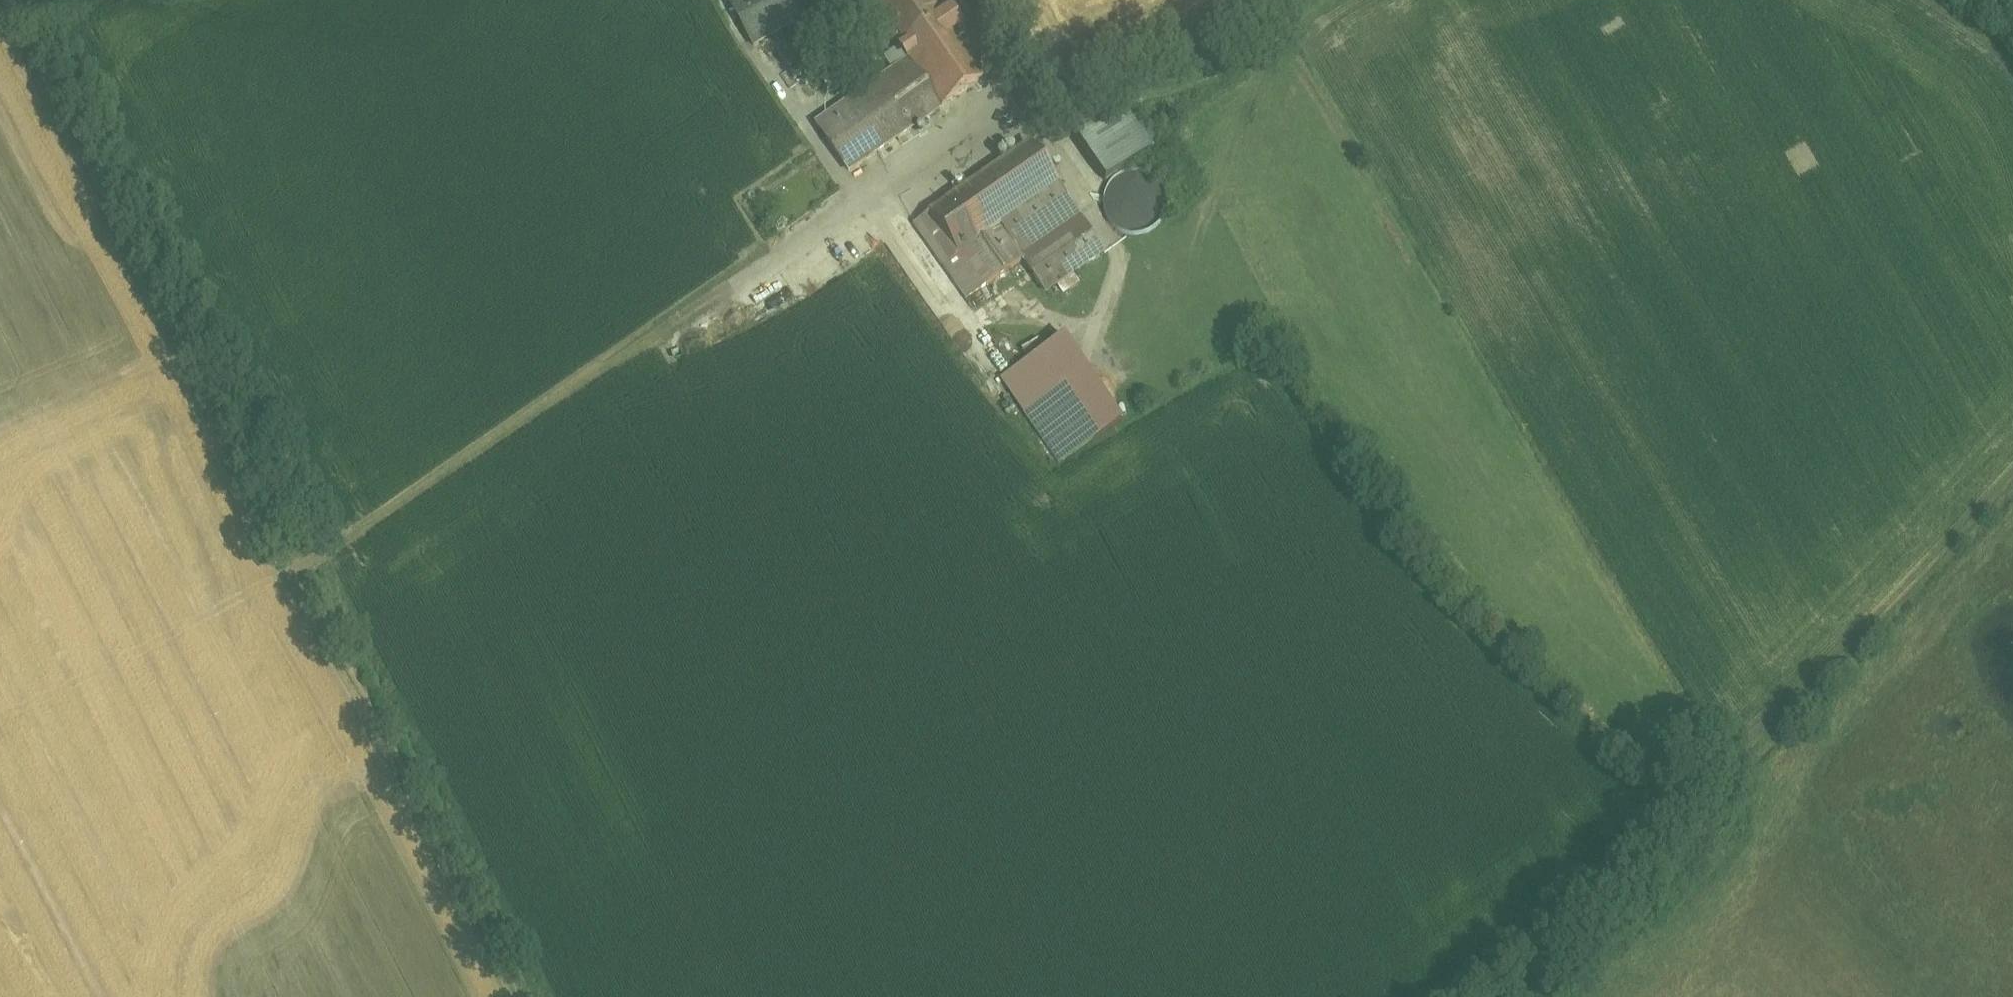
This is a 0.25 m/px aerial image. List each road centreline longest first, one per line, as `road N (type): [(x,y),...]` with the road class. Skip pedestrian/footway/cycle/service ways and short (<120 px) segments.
road 1 (track): [(764,274),(698,309),(343,574)]

